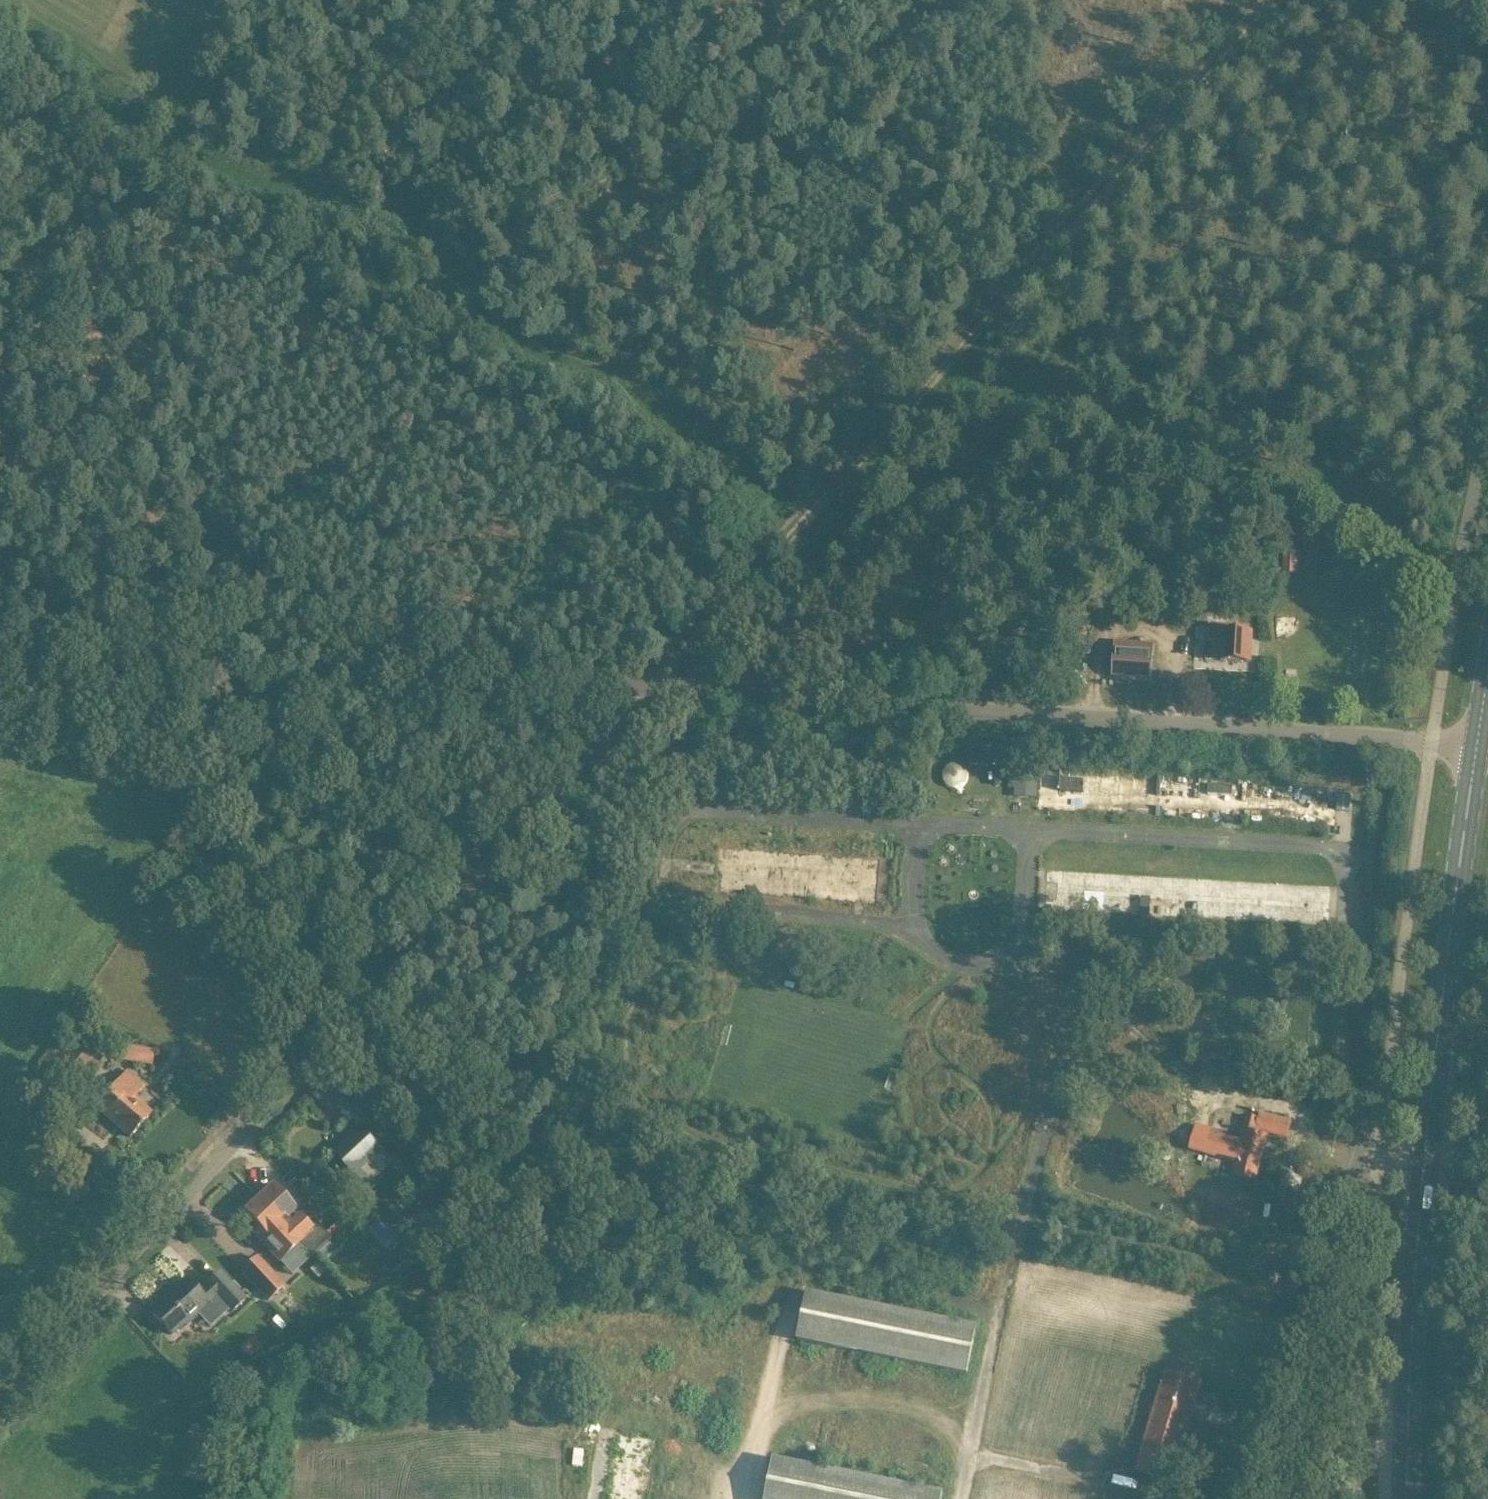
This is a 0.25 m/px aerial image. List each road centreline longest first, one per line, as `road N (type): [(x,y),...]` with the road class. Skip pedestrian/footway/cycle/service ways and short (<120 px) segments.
road 1 (unclassified): [(0,1403),(656,685)]
road 2 (track): [(1276,0),(1042,270),(656,685)]
road 3 (unclassified): [(656,685),(1478,747)]
road 4 (unclassified): [(656,685),(0,628)]
road 5 (secondary): [(1478,747),(1426,1174)]
road 6 (unclassified): [(1426,1174),(1378,1167),(1344,1190),(1327,1332),(1282,1498)]
road 7 (secondary): [(1426,1174),(1408,1498)]

